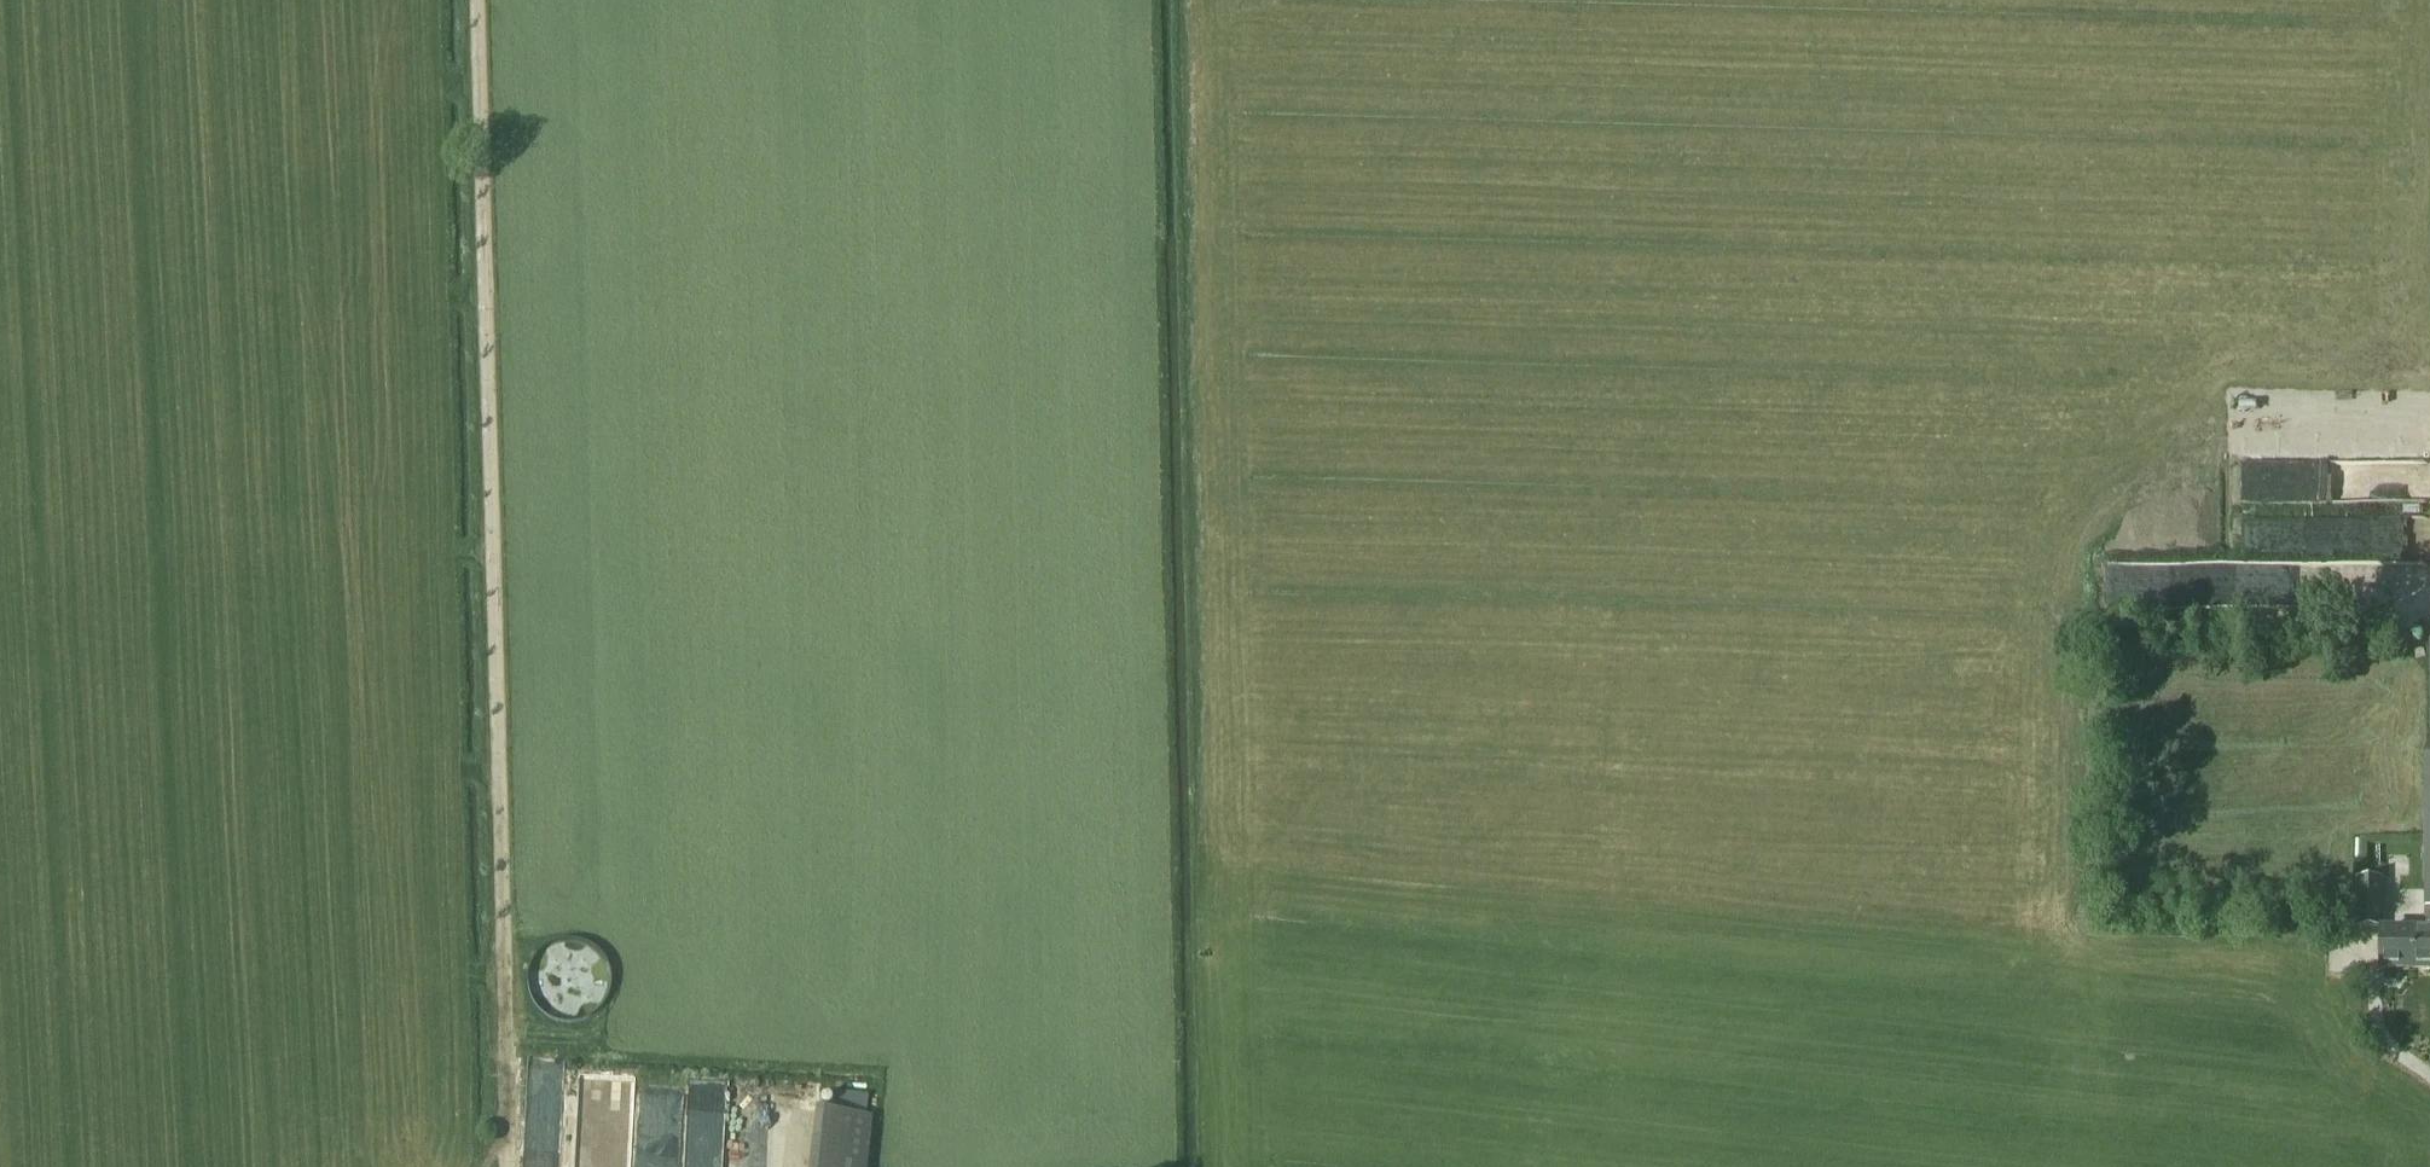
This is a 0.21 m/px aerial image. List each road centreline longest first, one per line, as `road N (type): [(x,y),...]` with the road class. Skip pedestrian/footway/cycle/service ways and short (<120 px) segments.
road 1 (track): [(509,1166),(476,0)]

